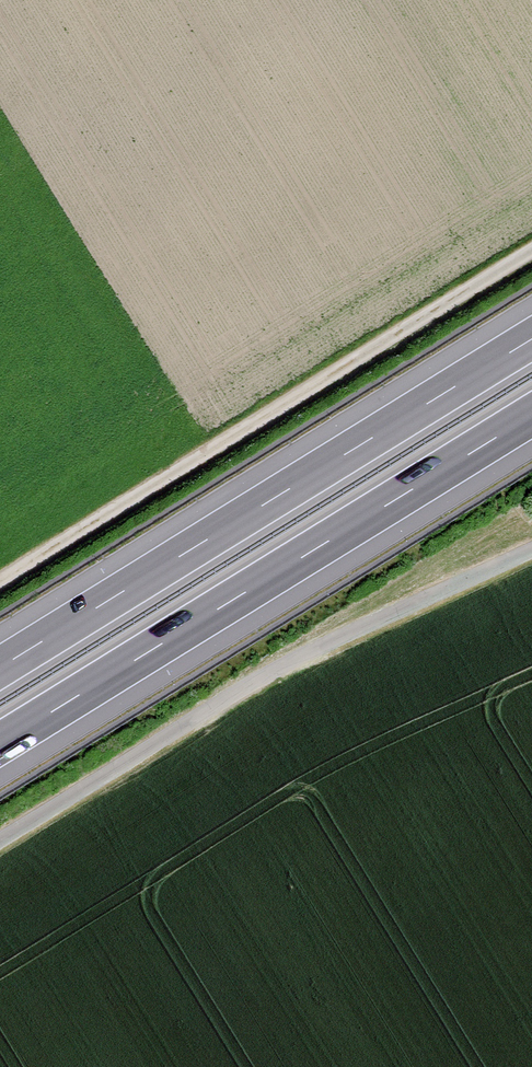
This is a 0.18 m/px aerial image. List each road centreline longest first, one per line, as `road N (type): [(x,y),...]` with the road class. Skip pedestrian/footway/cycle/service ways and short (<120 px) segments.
road 1 (track): [(0,580),(531,250)]
road 2 (motorway): [(0,743),(531,415)]
road 3 (motorway): [(531,339),(0,667)]
road 4 (track): [(531,549),(282,667),(0,838)]

